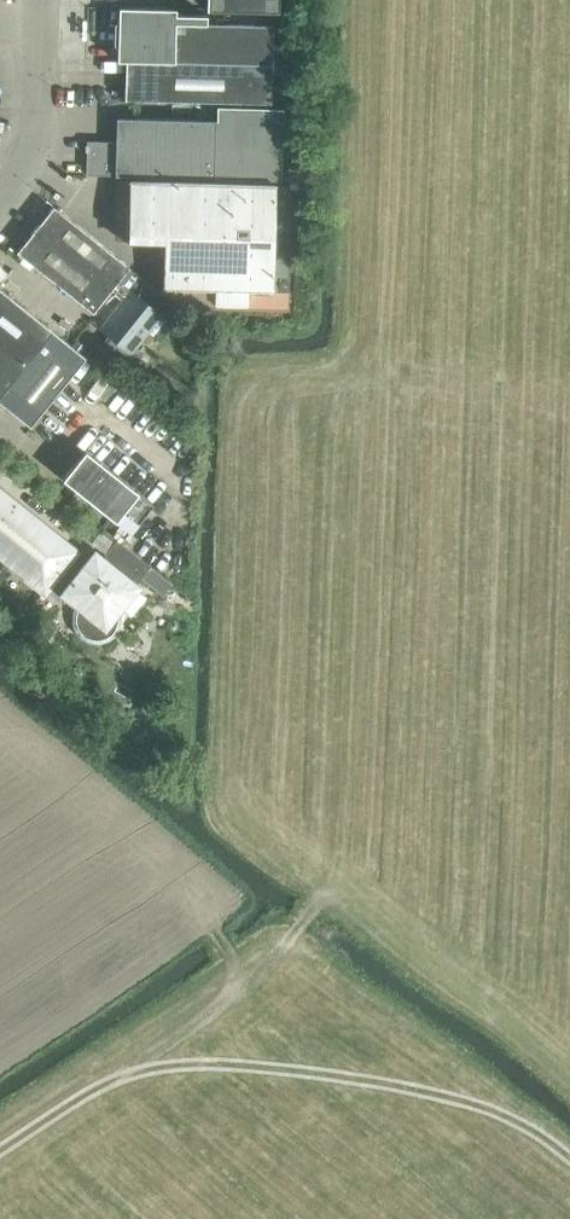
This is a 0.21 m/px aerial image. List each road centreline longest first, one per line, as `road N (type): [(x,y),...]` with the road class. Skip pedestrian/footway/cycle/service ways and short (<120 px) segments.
road 1 (track): [(569,1156),(543,1134),(462,1099),(246,1064),(116,1078),(0,1149)]
road 2 (track): [(569,1085),(329,892),(241,1000),(116,1078)]
road 3 (unclassified): [(0,185),(33,145),(35,75)]

